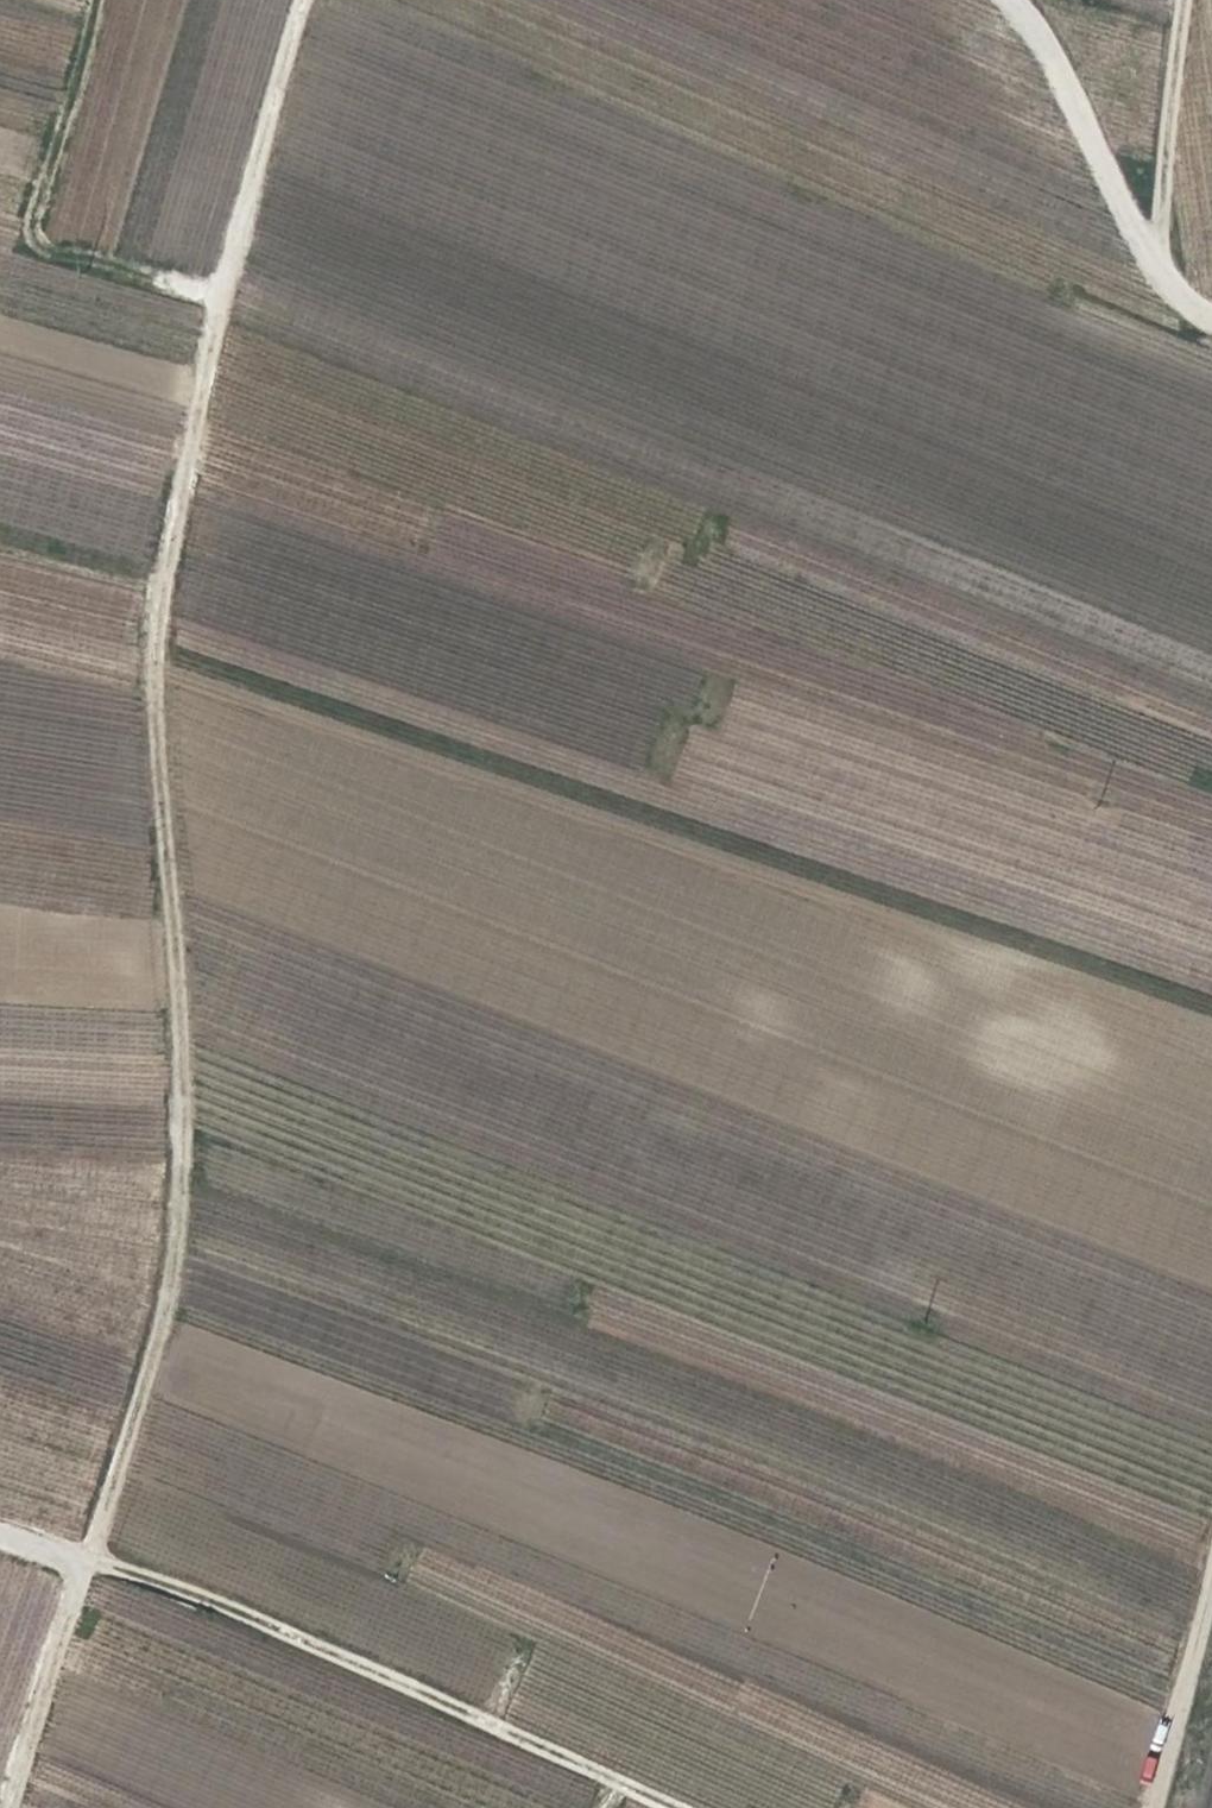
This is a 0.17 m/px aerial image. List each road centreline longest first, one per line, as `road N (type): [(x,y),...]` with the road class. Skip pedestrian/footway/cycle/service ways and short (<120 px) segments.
road 1 (track): [(0,1807),(166,1267),(174,1033),(149,705),(151,598),(215,287),(300,0)]
road 2 (track): [(0,1533),(167,1584),(674,1807)]
road 3 (track): [(1211,320),(1152,268),(1062,79),(1010,0)]
road 4 (track): [(1152,268),(1180,0)]
road 5 (track): [(1211,1564),(1151,1807)]

